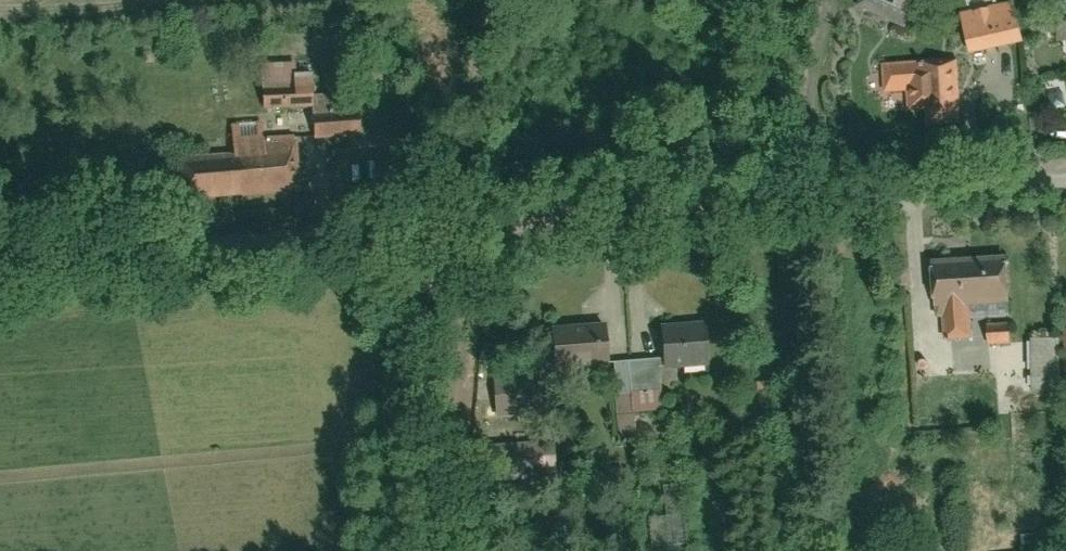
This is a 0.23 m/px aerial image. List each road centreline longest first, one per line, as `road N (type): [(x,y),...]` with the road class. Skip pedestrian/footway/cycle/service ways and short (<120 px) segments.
road 1 (unclassified): [(1065,179),(479,225)]
road 2 (unclassified): [(479,225),(0,259)]
road 3 (residential): [(479,225),(416,308),(380,550)]

